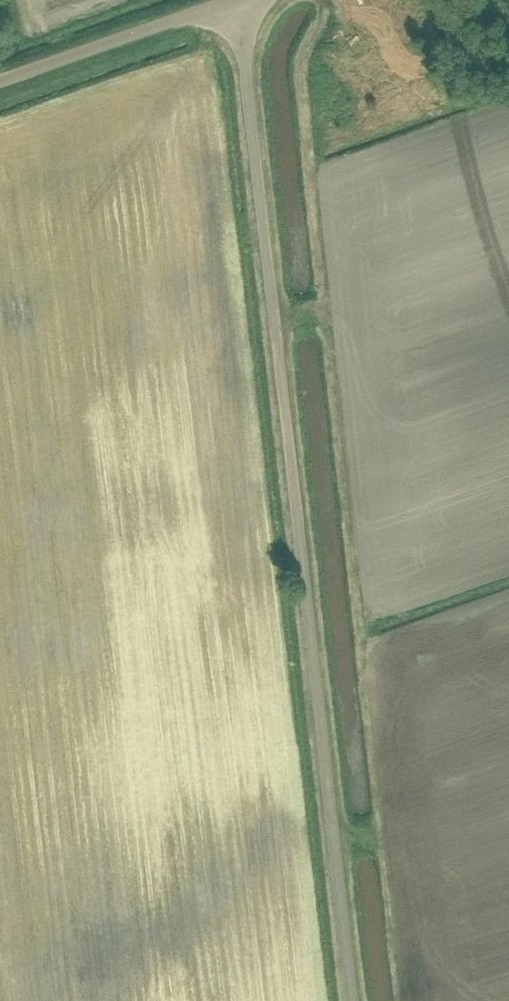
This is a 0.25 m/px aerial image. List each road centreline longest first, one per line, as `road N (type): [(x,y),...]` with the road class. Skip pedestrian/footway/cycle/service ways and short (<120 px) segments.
road 1 (unclassified): [(348,1000),(238,0)]
road 2 (unclassified): [(0,82),(231,0)]

